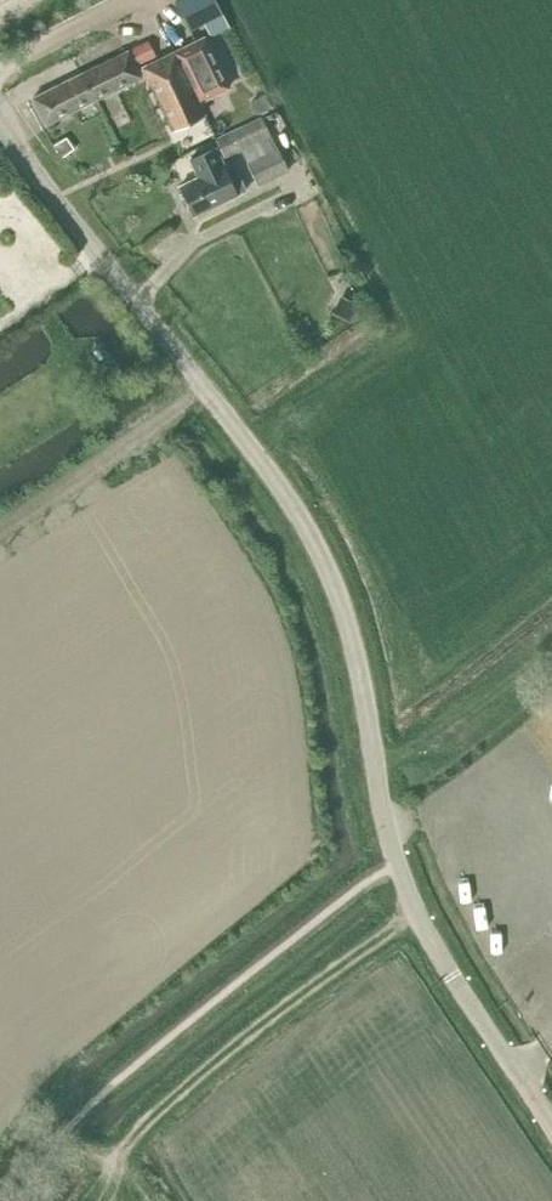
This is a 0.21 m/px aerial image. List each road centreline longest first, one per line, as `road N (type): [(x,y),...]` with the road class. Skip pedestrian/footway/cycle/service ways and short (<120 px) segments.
road 1 (unclassified): [(551,1126),(415,912),(386,821),(345,609),(311,535),(0,115)]
road 2 (track): [(415,912),(367,940),(132,1134),(114,1189)]

